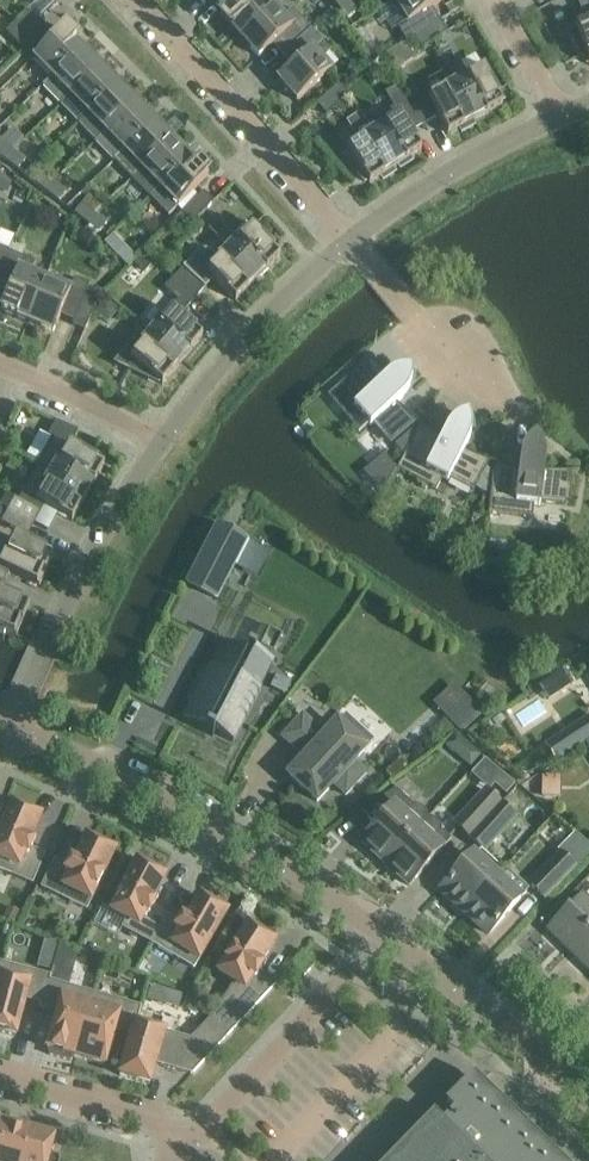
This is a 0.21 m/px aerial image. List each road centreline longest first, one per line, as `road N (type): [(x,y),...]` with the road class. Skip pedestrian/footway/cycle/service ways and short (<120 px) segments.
road 1 (unclassified): [(379,933),(217,824),(0,719)]
road 2 (residential): [(350,240),(134,0)]
road 3 (residential): [(163,441),(242,341),(350,240)]
road 4 (residential): [(197,1135),(379,933)]
road 5 (unclassified): [(588,1092),(379,933)]
road 6 (residential): [(350,240),(453,169),(560,115)]
road 7 (residential): [(50,636),(105,526),(163,441)]
road 8 (unclassified): [(495,400),(350,240)]
road 9 (residential): [(197,1135),(0,1079)]
road 10 (residential): [(163,441),(0,364)]
road 11 (residential): [(560,115),(495,0)]

